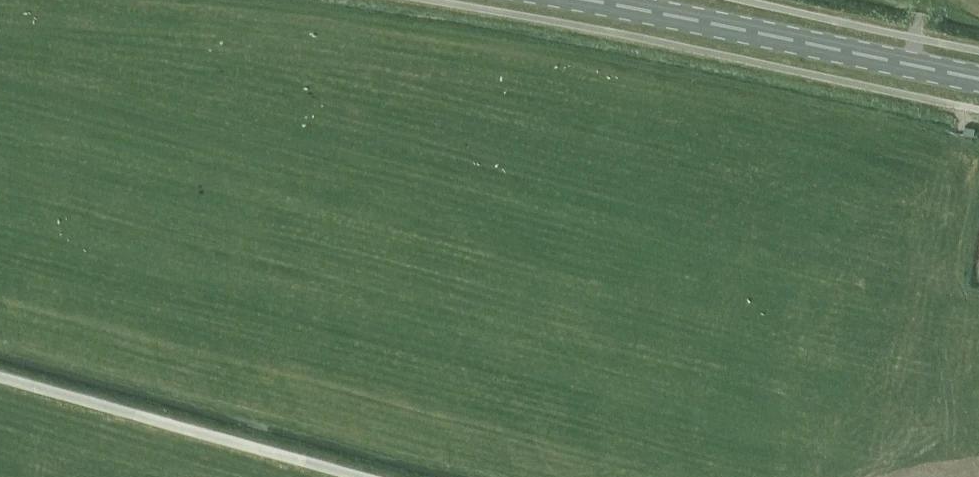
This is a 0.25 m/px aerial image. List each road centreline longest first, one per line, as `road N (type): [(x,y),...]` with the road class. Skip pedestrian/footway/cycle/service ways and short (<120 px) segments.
road 1 (primary): [(612,0),(978,74)]

